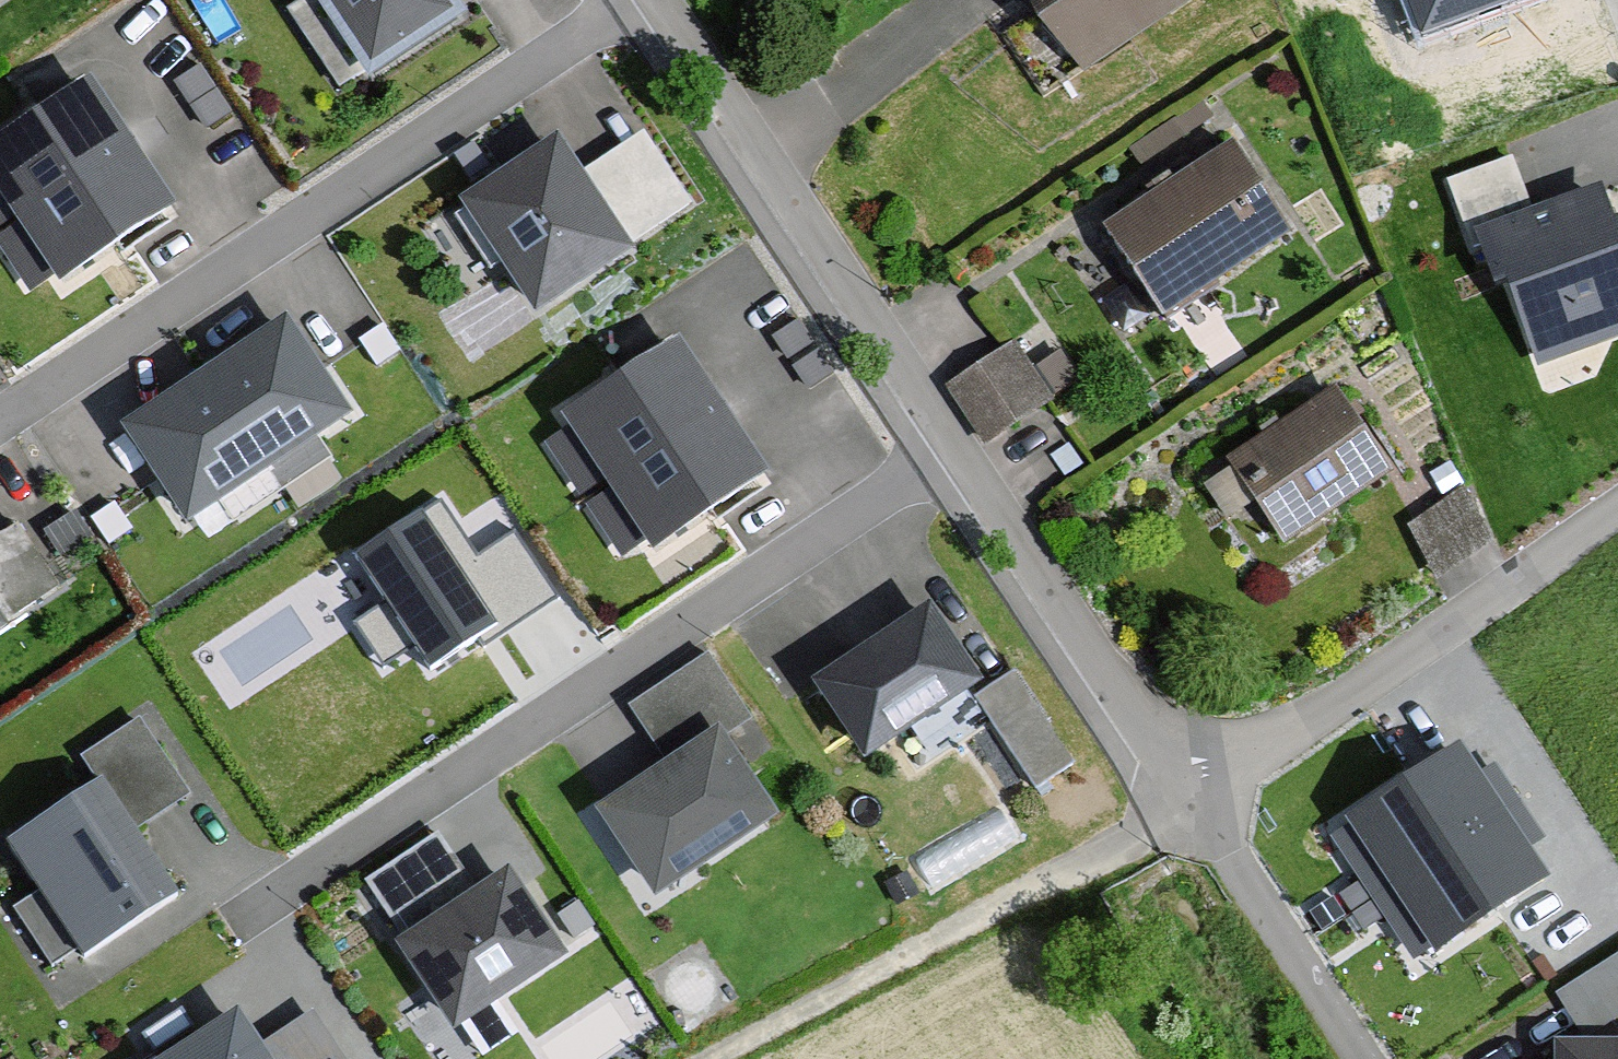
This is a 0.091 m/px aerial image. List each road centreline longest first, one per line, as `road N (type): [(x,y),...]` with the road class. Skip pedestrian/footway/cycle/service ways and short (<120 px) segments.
road 1 (residential): [(257,904),(944,451)]
road 2 (residential): [(0,418),(628,0)]
road 3 (residential): [(647,0),(944,451)]
road 4 (track): [(1190,795),(1144,828),(719,1058)]
road 5 (residential): [(1190,795),(1617,506)]
road 6 (residential): [(944,451),(1123,722),(1190,795)]
road 7 (residential): [(1190,795),(1365,1058)]

